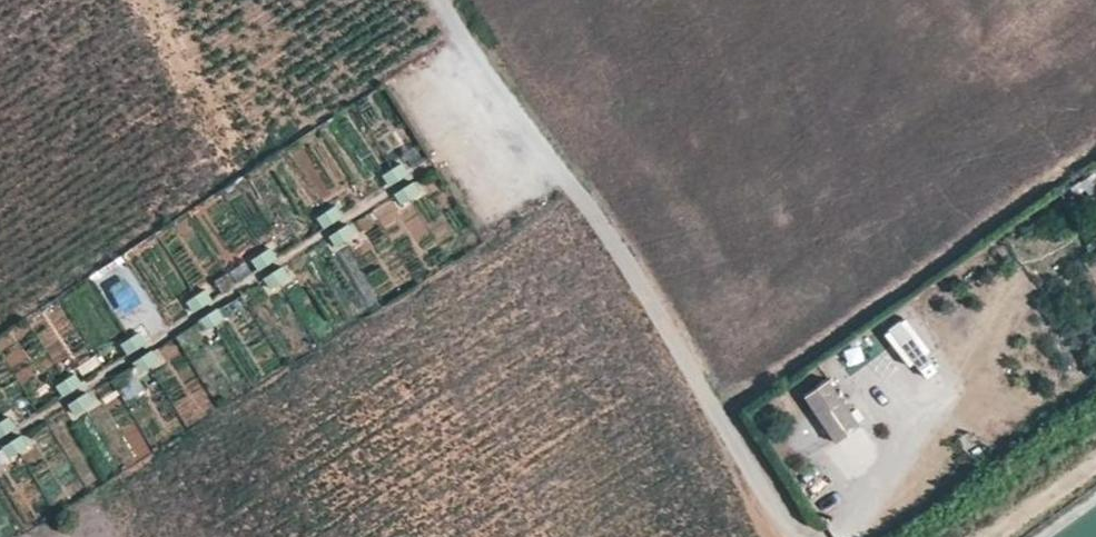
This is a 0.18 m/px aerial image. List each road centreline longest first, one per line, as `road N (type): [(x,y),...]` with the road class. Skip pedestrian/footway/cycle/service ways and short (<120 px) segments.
road 1 (track): [(803,536),(444,0)]
road 2 (track): [(1095,466),(991,536)]

